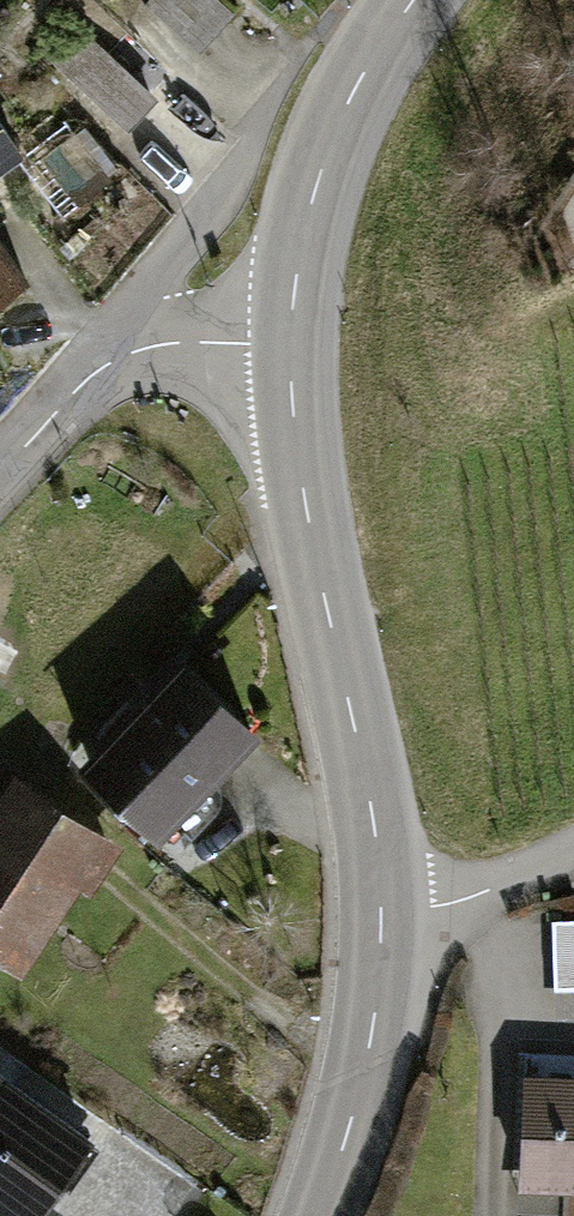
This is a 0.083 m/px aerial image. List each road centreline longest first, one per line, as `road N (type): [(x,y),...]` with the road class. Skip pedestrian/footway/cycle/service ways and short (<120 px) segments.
road 1 (tertiary): [(381,917),(371,809),(302,481),(291,343)]
road 2 (tertiary): [(291,343),(298,260),(332,139),(414,0)]
road 3 (tertiary): [(0,473),(79,388),(121,358),(169,343),(291,343)]
road 4 (tertiary): [(317,1215),(361,1076),(381,917)]
road 5 (unclassified): [(381,917),(485,892),(573,848)]

